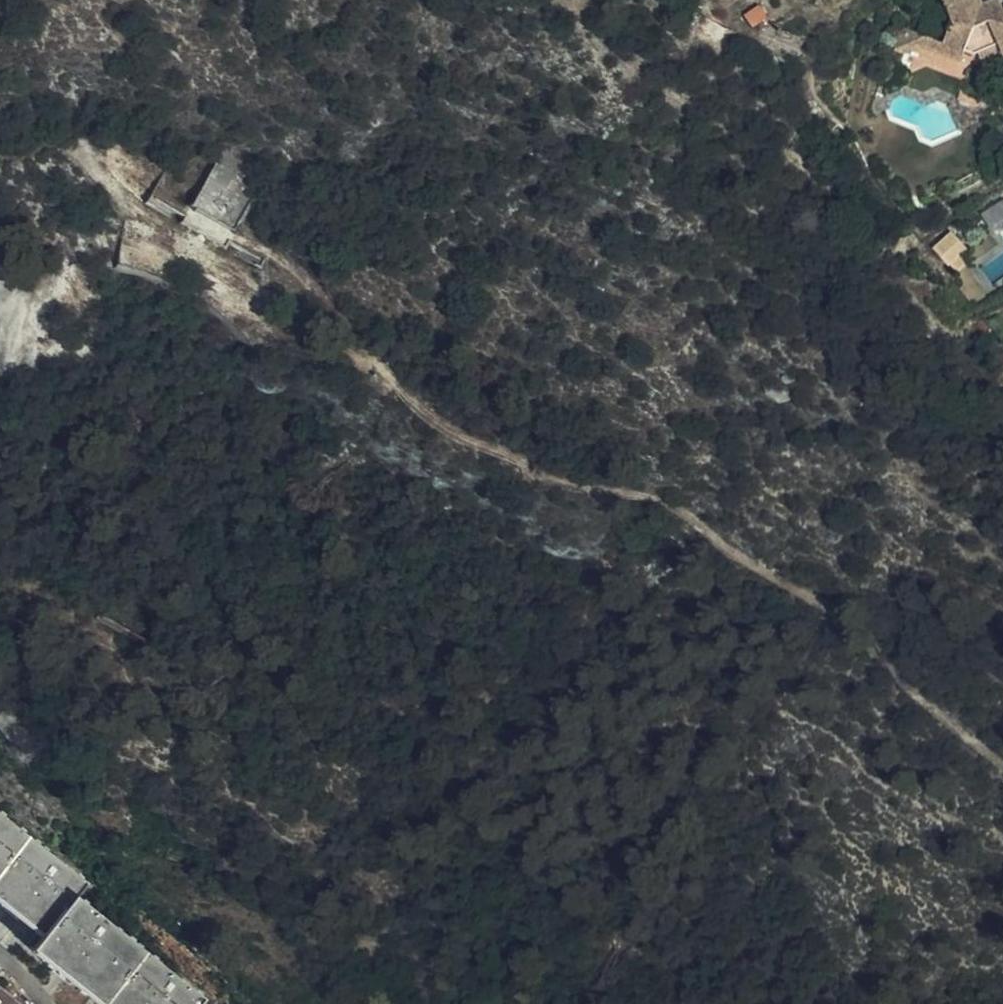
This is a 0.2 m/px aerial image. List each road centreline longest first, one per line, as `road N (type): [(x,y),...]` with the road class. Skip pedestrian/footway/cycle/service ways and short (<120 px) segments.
road 1 (track): [(262,254),(283,259),(419,409),(487,454),(613,493),(660,496),(732,554),(877,645),(907,691),(1002,768)]

